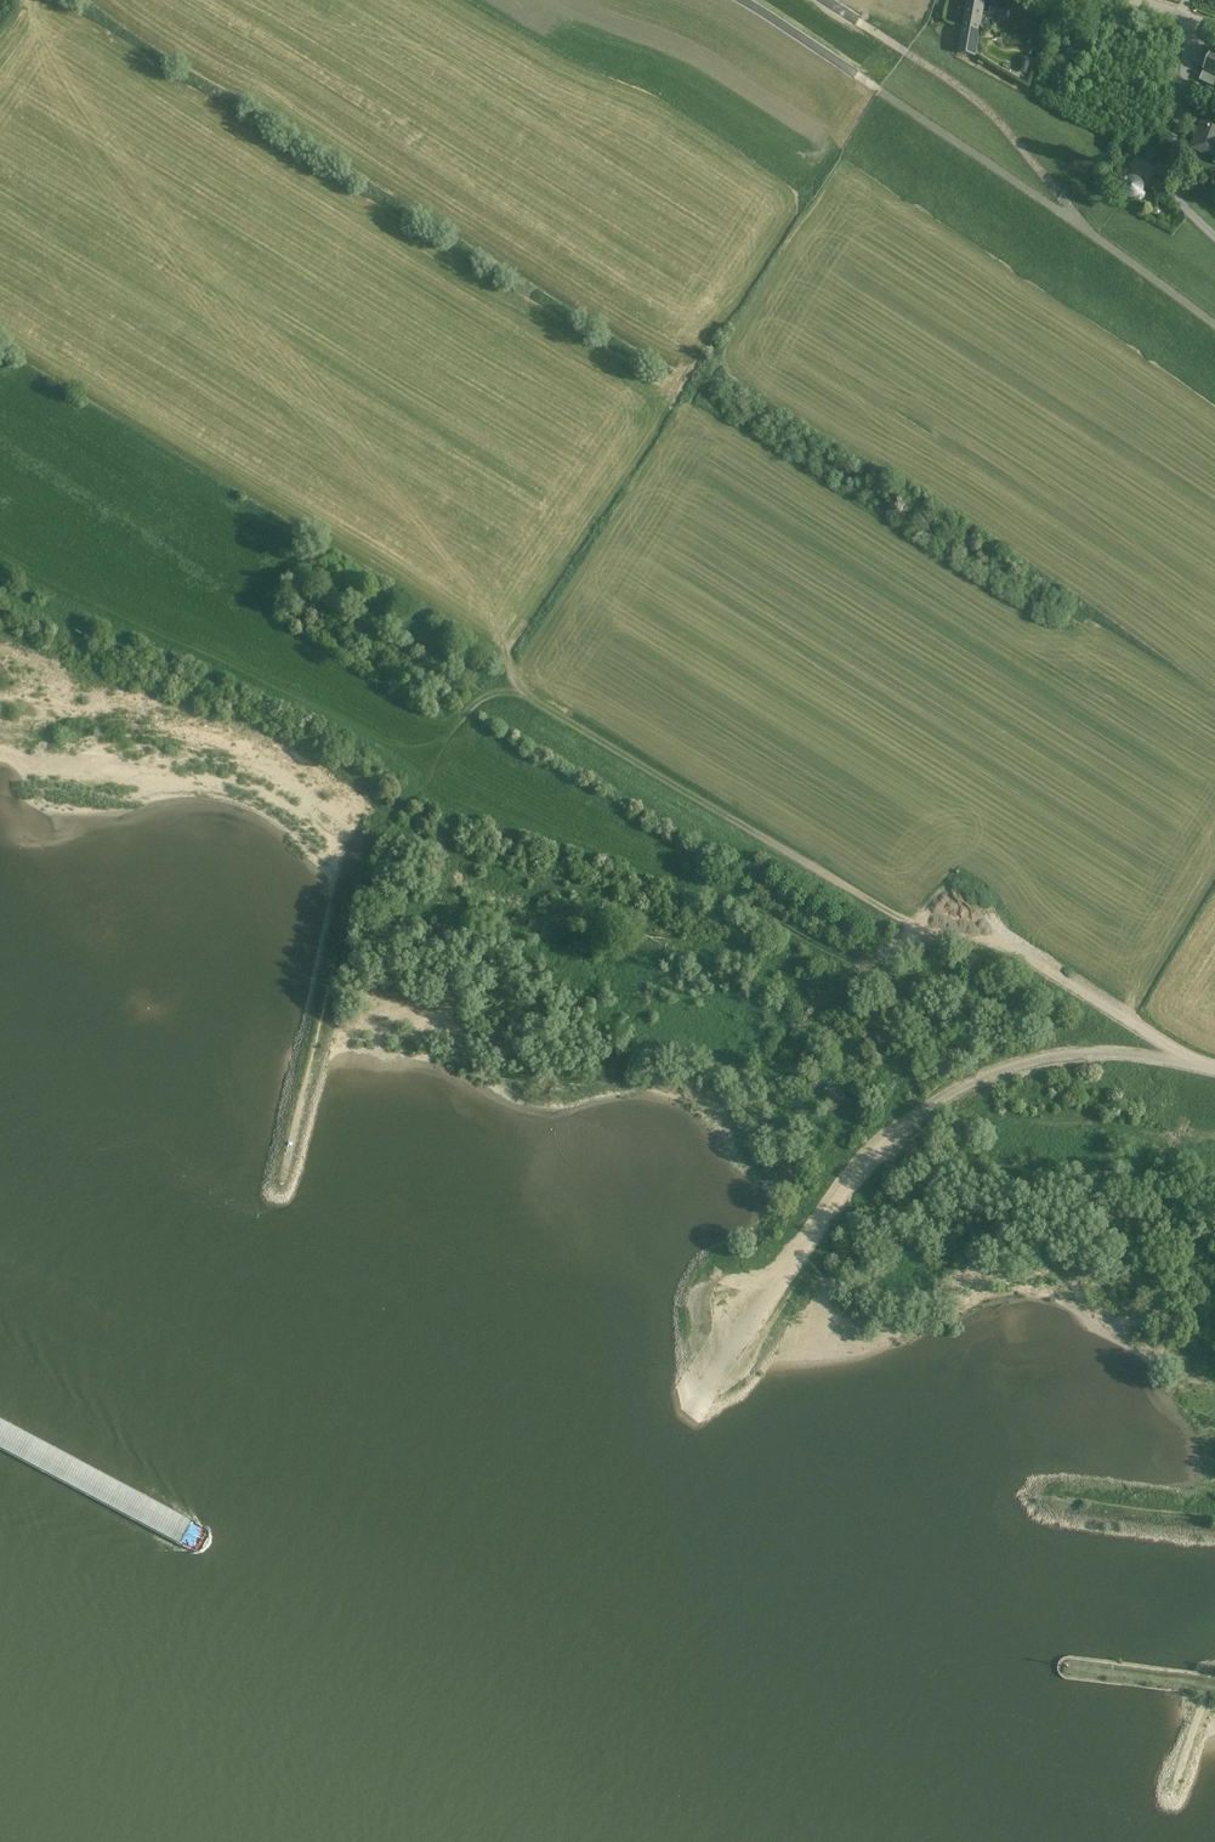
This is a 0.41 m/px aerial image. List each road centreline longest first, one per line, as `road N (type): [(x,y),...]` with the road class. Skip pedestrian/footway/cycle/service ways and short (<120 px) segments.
road 1 (track): [(826,0),(983,105),(1095,238)]
road 2 (unclassified): [(1193,20),(1175,165),(1182,200),(1214,238)]

